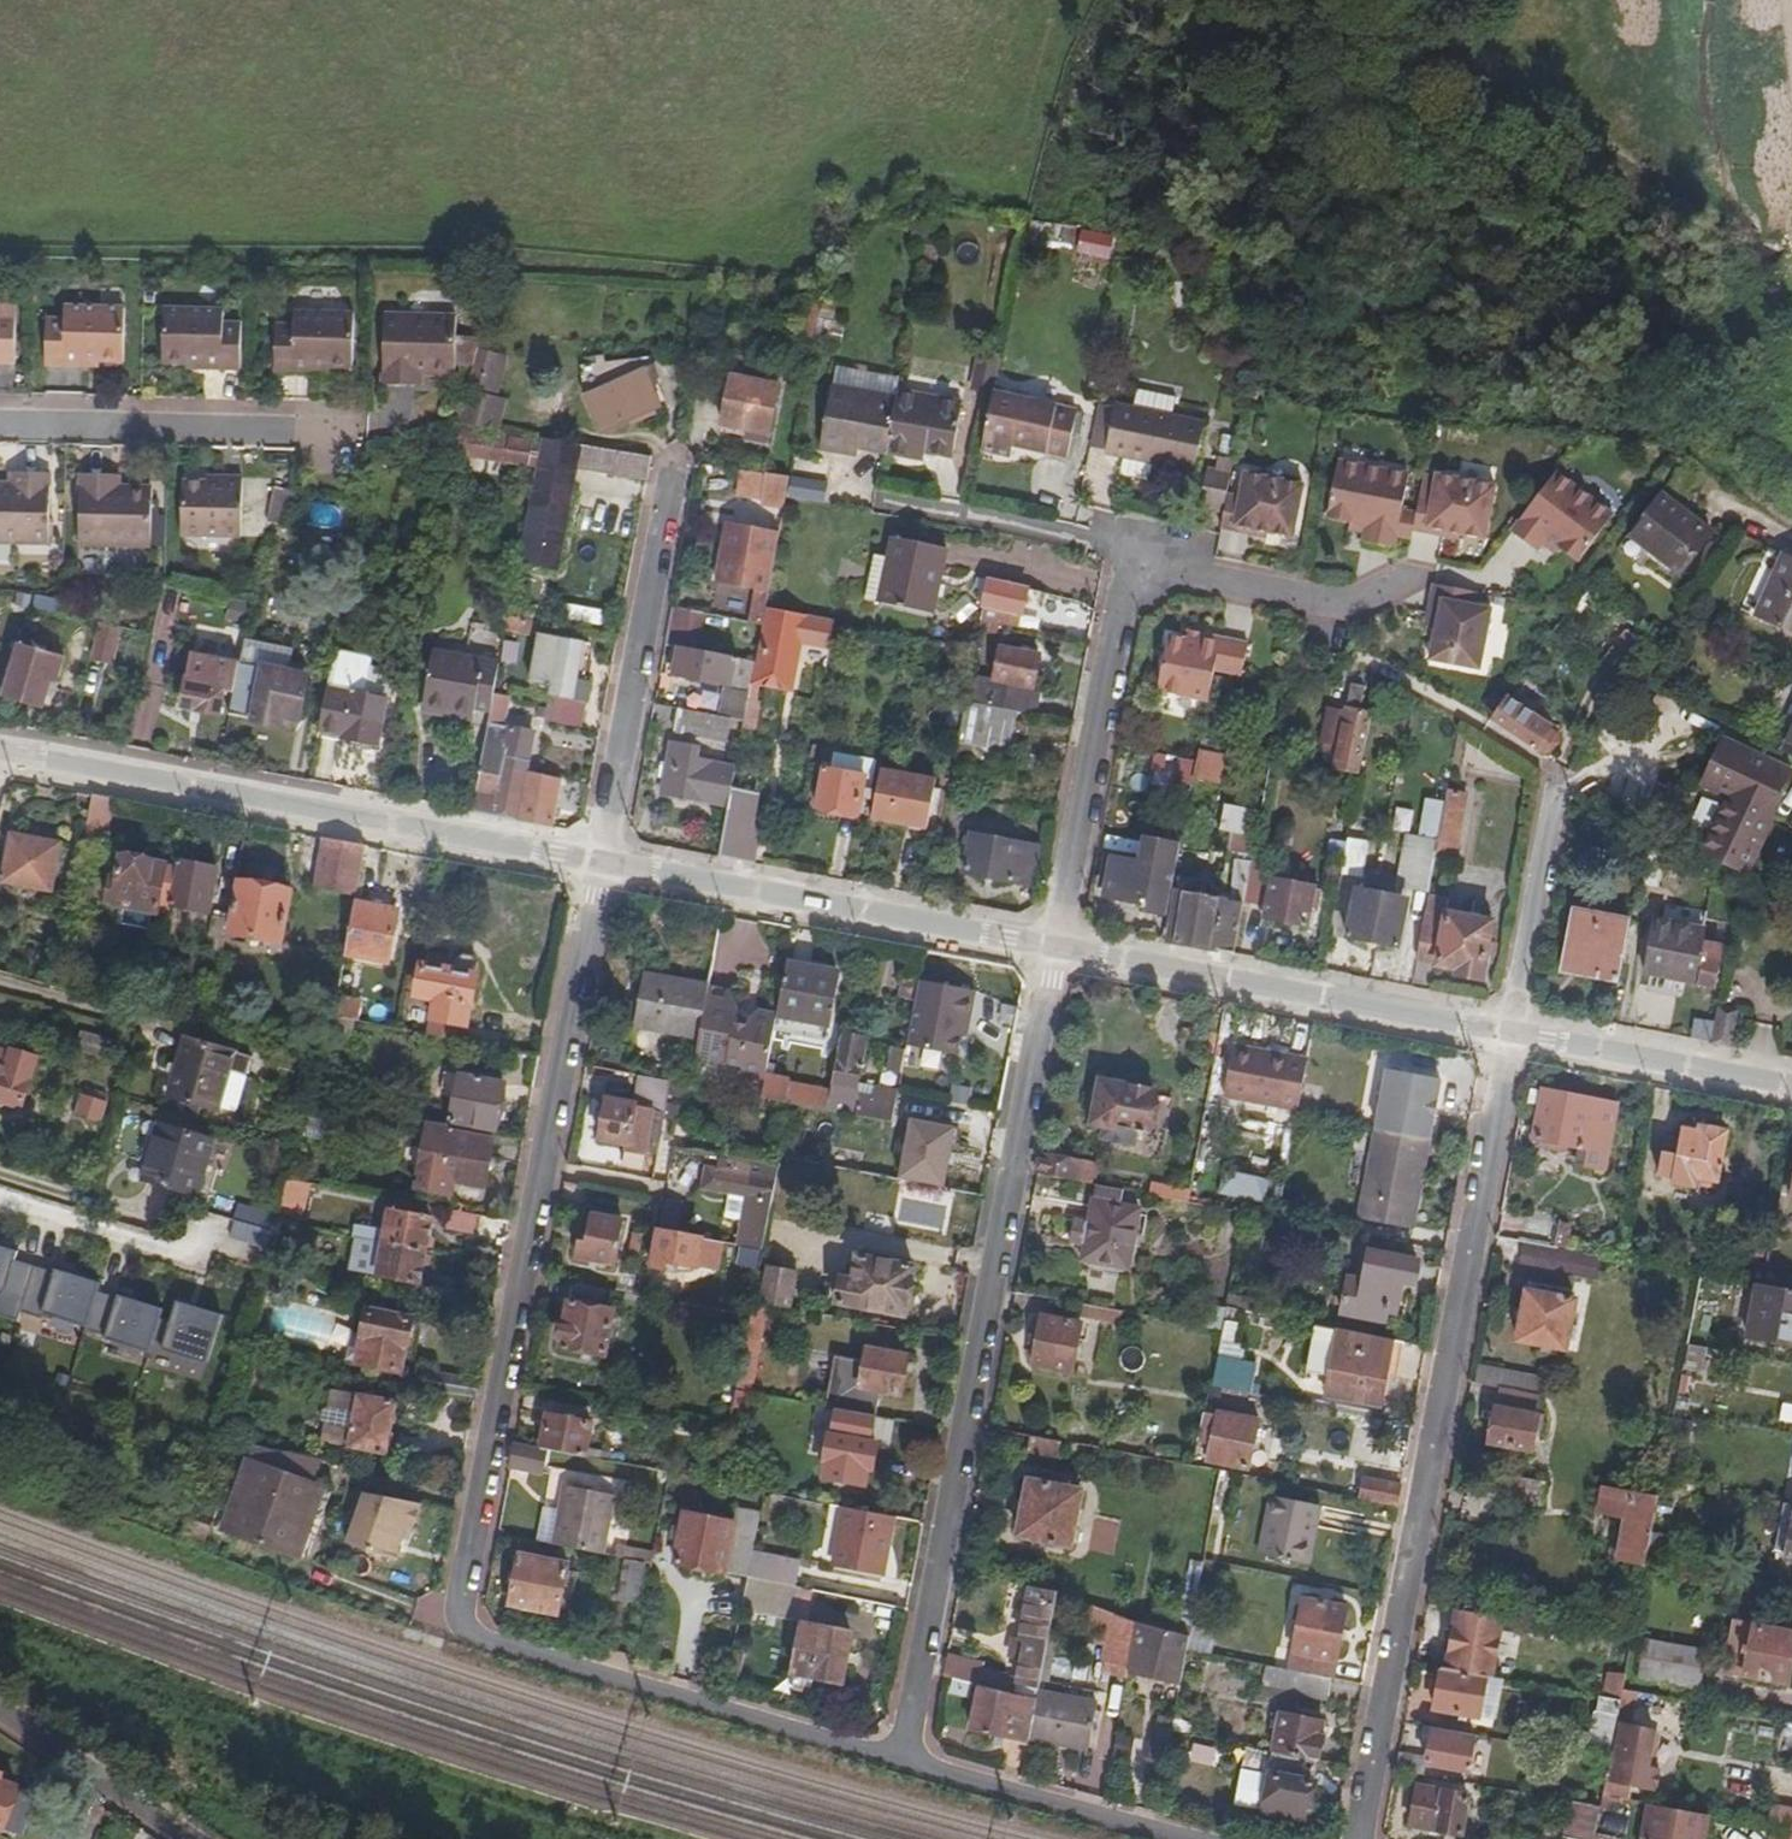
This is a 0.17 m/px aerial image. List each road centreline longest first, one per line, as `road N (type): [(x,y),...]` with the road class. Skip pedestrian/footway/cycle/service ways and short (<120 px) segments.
road 1 (residential): [(919,1763),(455,1632),(593,862)]
road 2 (residential): [(919,1763),(975,1384),(1056,947)]
road 3 (residential): [(1355,1838),(1509,1033)]
road 4 (tertiary): [(0,749),(593,862)]
road 5 (tertiary): [(593,862),(1056,947)]
road 6 (tertiary): [(1056,947),(1509,1033)]
road 7 (residential): [(1056,947),(1126,554)]
road 8 (residential): [(593,862),(663,501)]
road 9 (residential): [(0,430),(340,435)]
road 10 (residential): [(1210,1838),(1118,1822),(919,1763)]
road 11 (residential): [(1126,554),(1331,608),(1405,584)]
road 12 (tertiary): [(1509,1033),(1791,1087)]
road 13 (residential): [(1509,1033),(1555,773)]
road 14 (residential): [(1126,554),(878,507)]
road 15 (residential): [(0,1711),(186,1838)]

